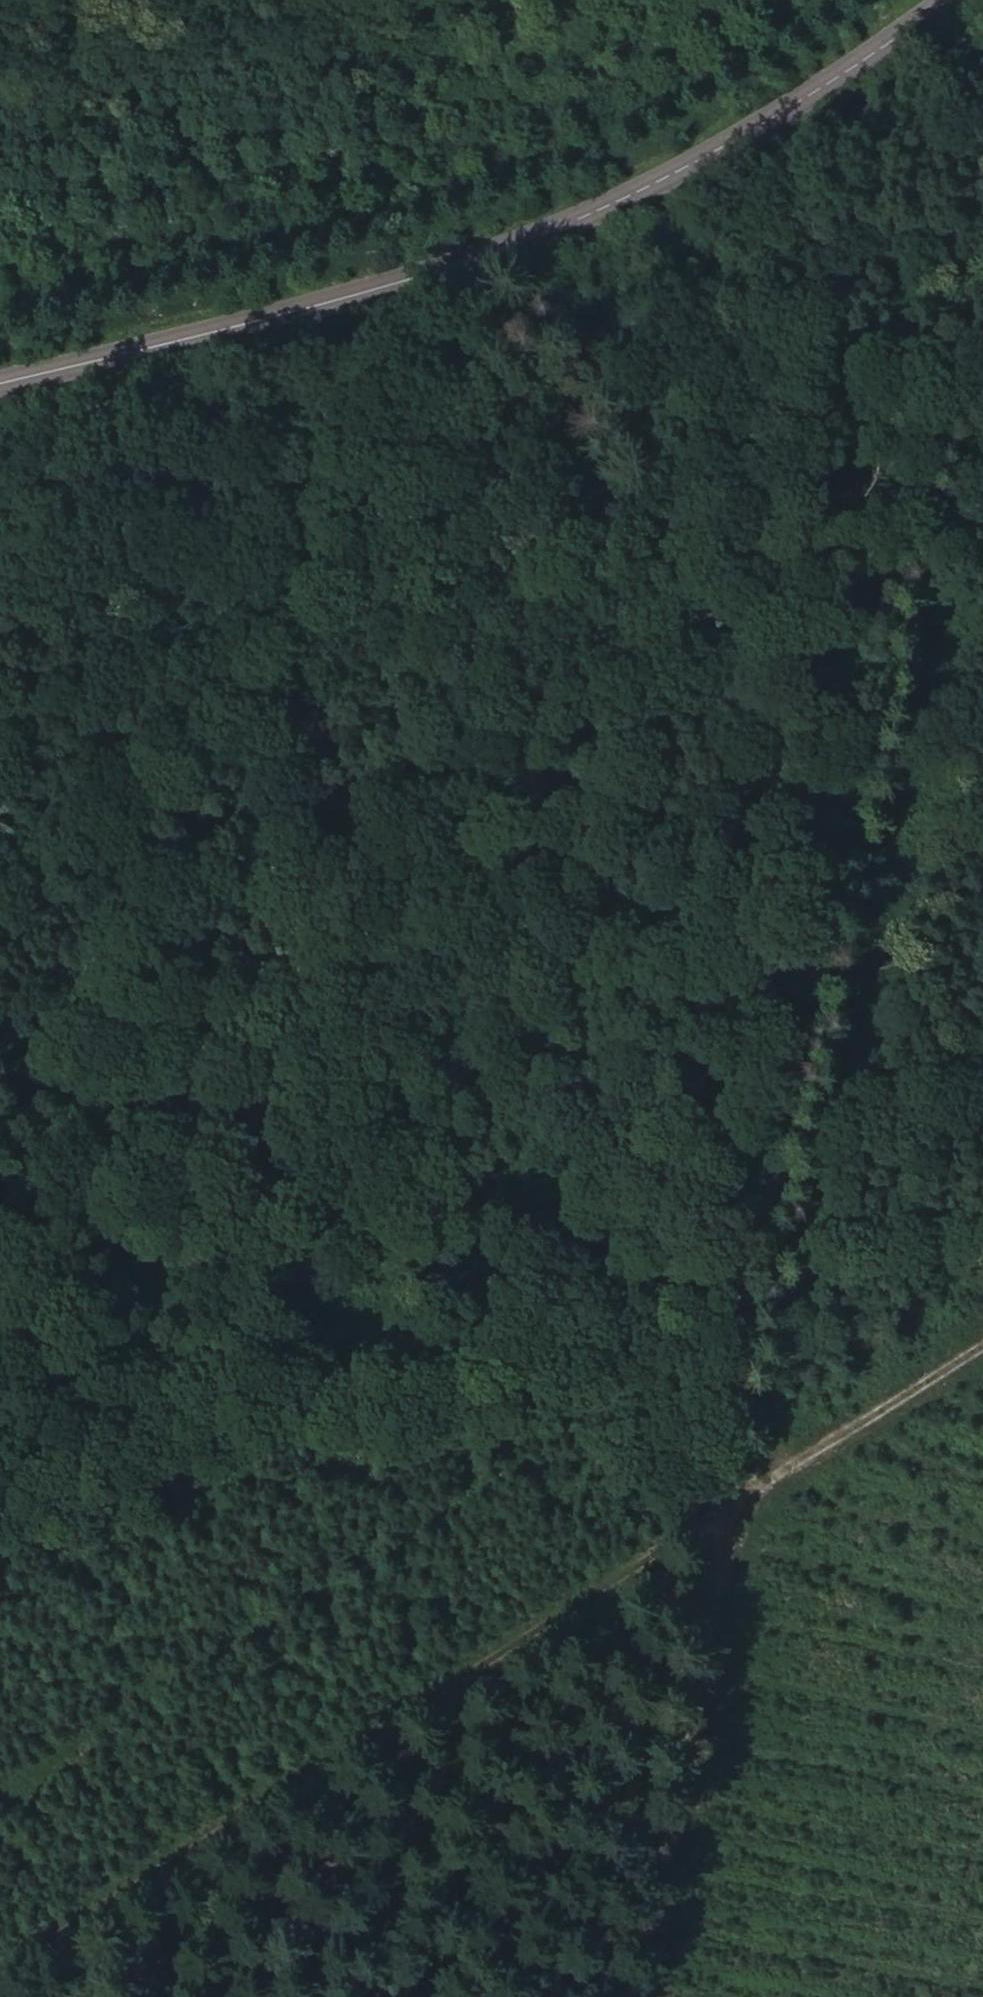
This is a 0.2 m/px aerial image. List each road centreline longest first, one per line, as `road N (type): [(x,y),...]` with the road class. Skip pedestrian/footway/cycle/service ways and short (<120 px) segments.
road 1 (track): [(982,1331),(0,1955)]
road 2 (tertiary): [(920,0),(858,48),(637,185),(482,249),(235,328),(0,382)]
road 3 (track): [(626,1996),(730,1492)]

